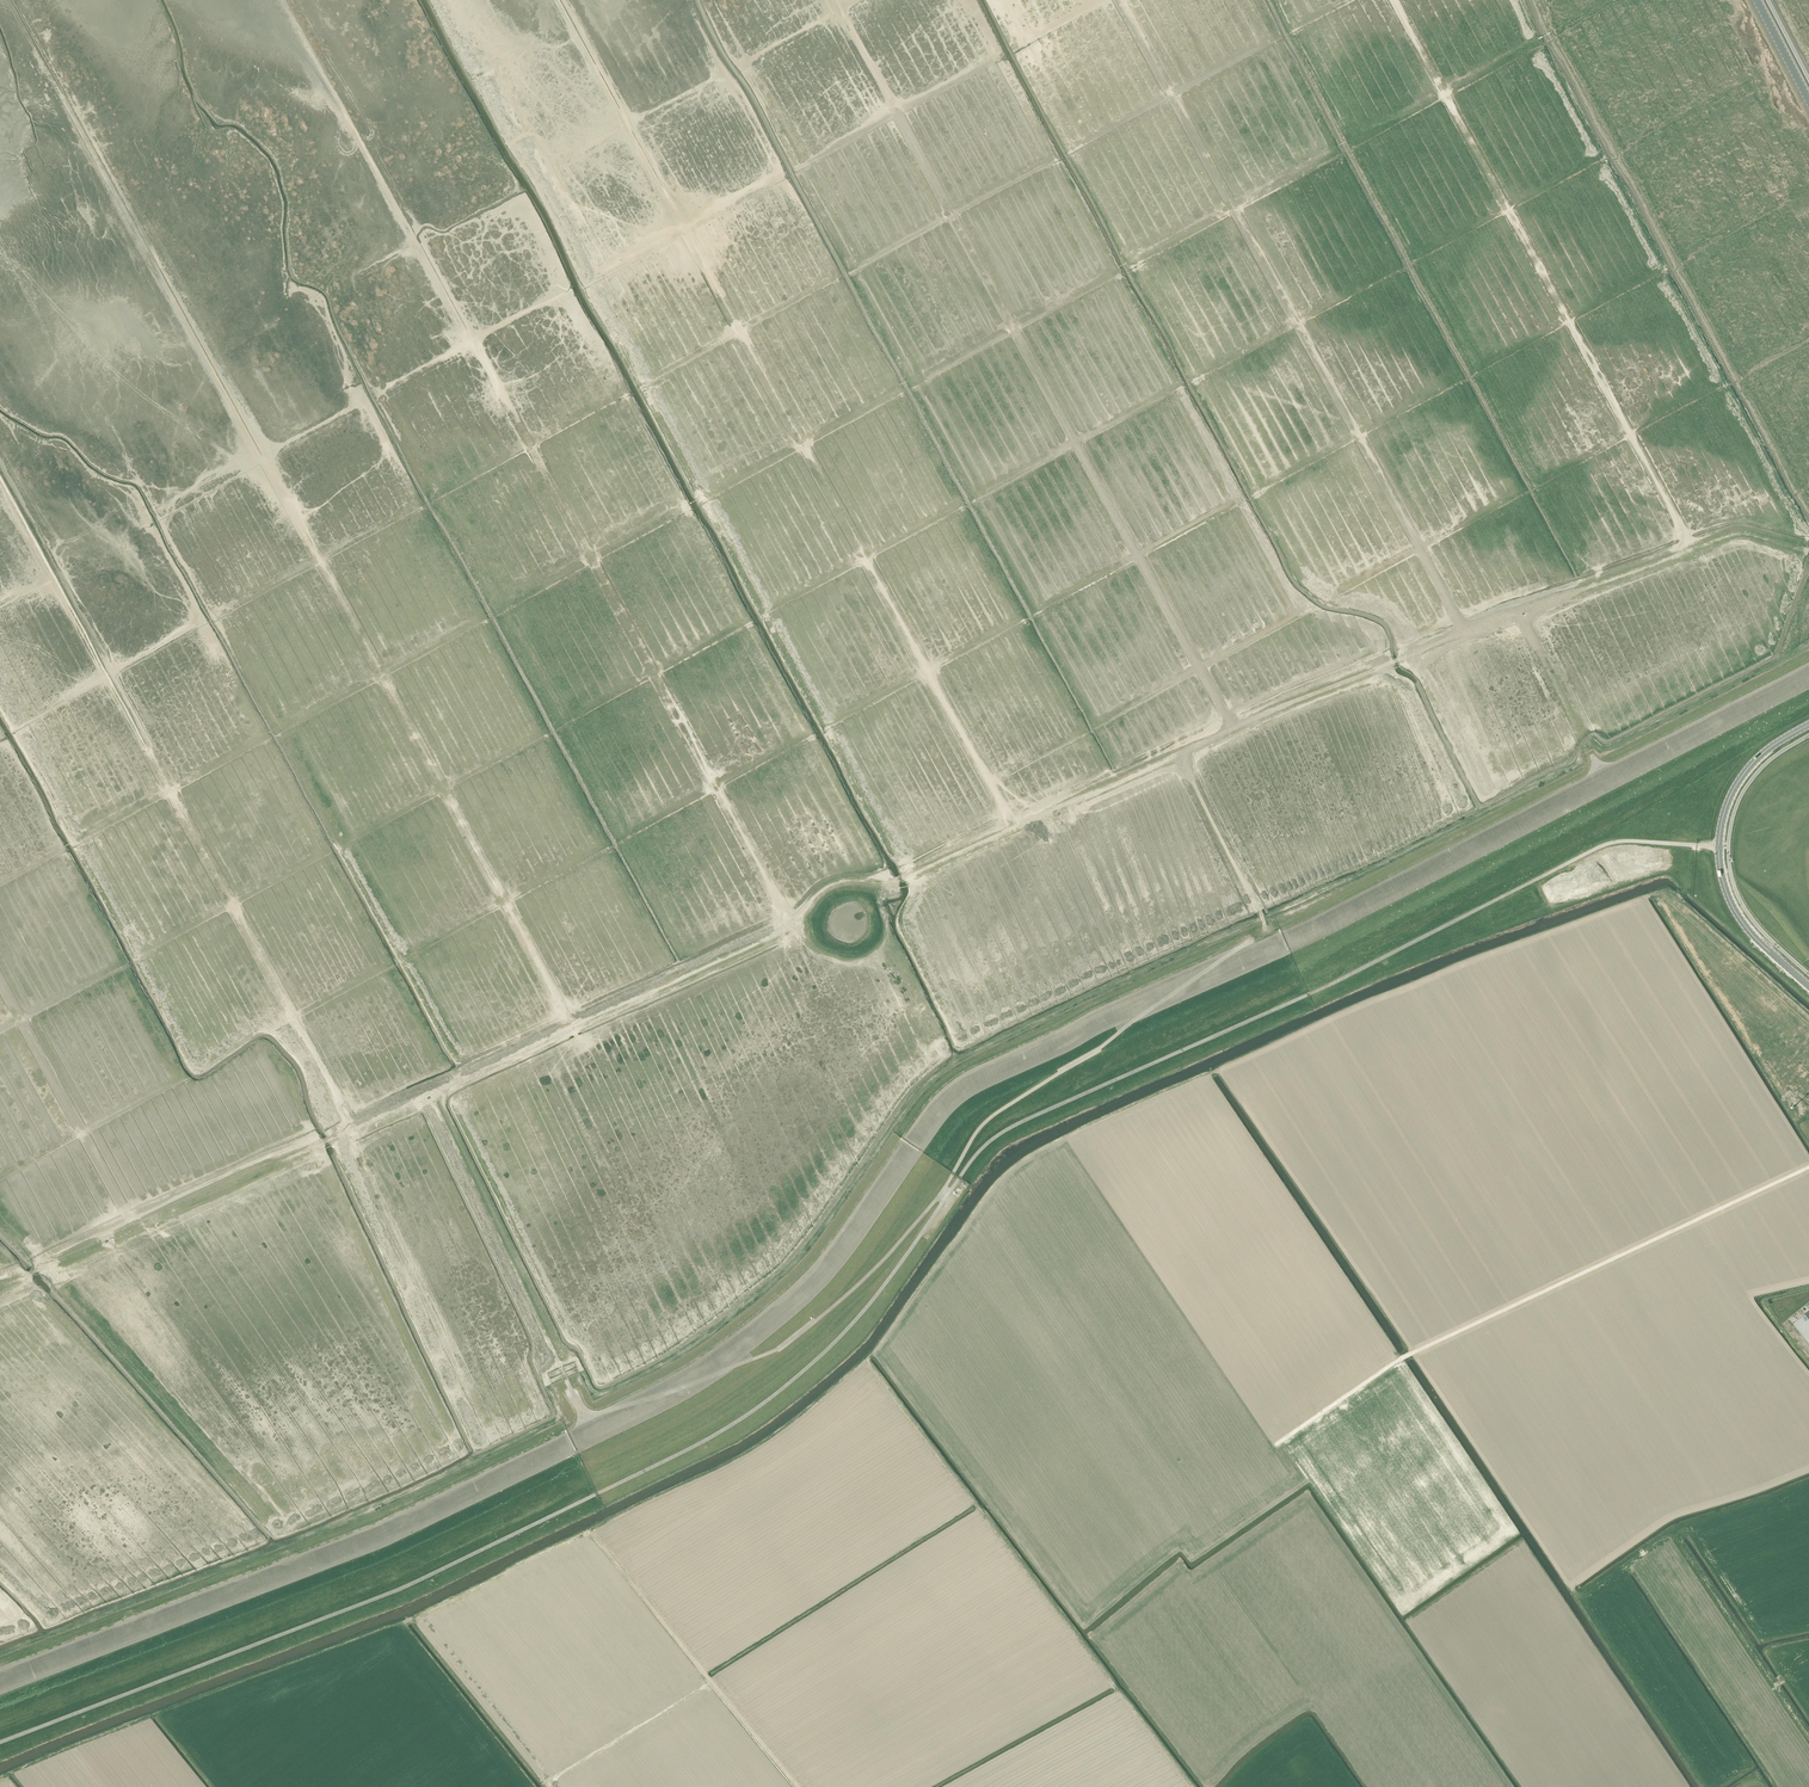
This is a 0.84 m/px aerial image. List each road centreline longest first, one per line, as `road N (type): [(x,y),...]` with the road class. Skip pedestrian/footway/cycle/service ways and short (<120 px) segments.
road 1 (primary): [(1808,987),(1741,920),(1719,858),(1724,810),(1742,777),(1762,754),(1808,724)]
road 2 (track): [(795,1786),(706,1678)]

